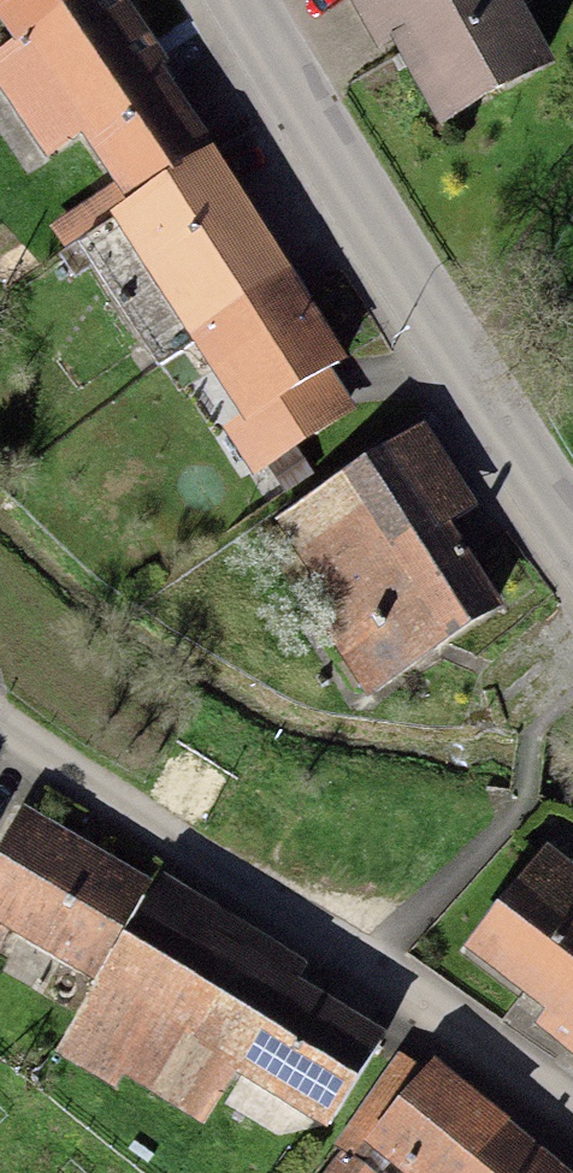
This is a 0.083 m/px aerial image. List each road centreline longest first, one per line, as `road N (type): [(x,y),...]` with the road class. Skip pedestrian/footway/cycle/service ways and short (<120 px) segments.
road 1 (unclassified): [(0,734),(362,966),(572,1118)]
road 2 (tertiary): [(224,0),(397,300),(572,558)]

